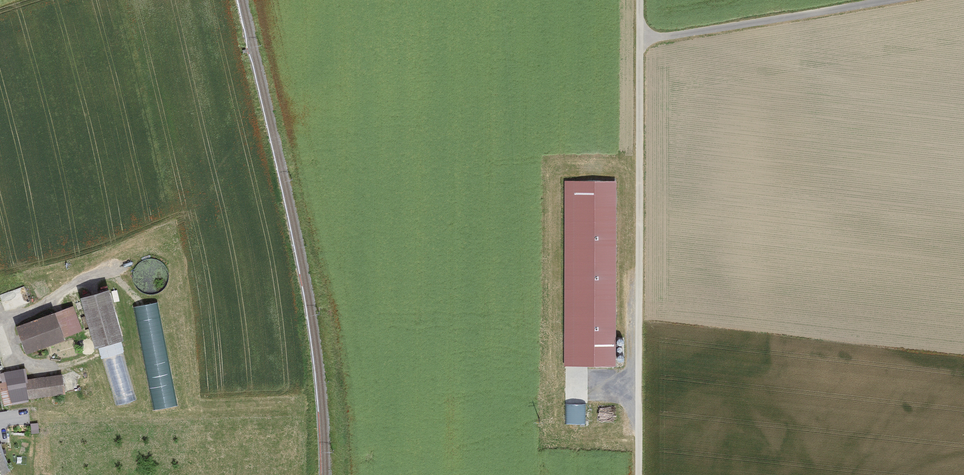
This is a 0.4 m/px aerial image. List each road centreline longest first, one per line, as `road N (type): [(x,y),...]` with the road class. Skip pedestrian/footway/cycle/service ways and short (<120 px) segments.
road 1 (track): [(642,42),(639,474)]
road 2 (track): [(919,0),(642,42)]

